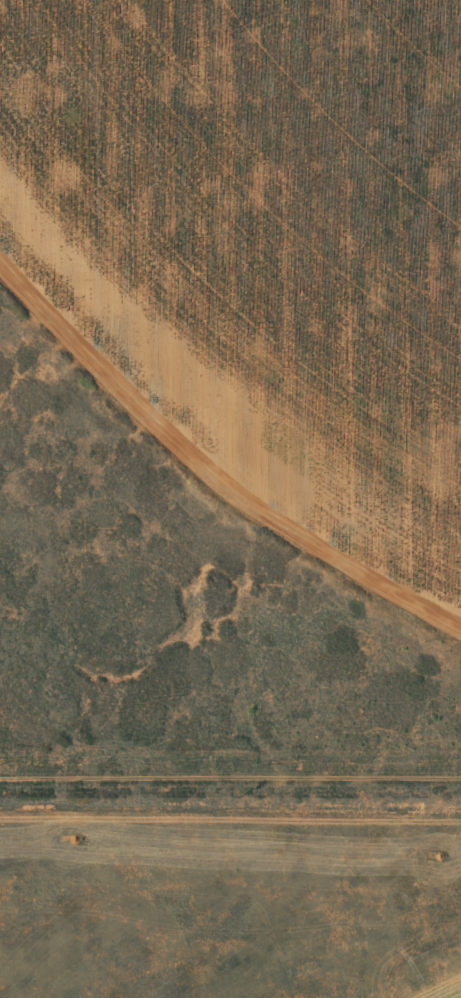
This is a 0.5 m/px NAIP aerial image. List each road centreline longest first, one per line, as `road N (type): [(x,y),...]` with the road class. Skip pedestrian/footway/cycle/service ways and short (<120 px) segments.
road 1 (track): [(460,762),(0,758)]

